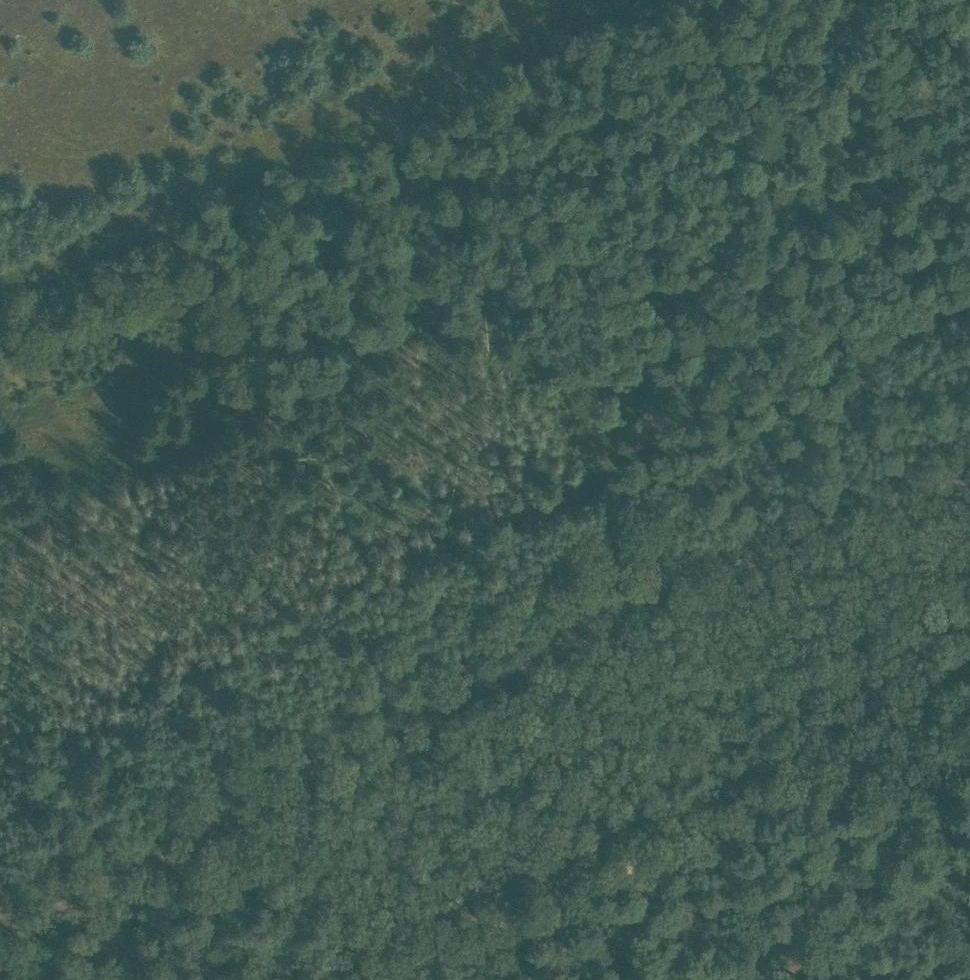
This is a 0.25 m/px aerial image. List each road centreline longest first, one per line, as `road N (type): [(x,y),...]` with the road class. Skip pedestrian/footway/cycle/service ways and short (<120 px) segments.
road 1 (track): [(409,979),(969,708)]
road 2 (track): [(835,773),(969,950)]

